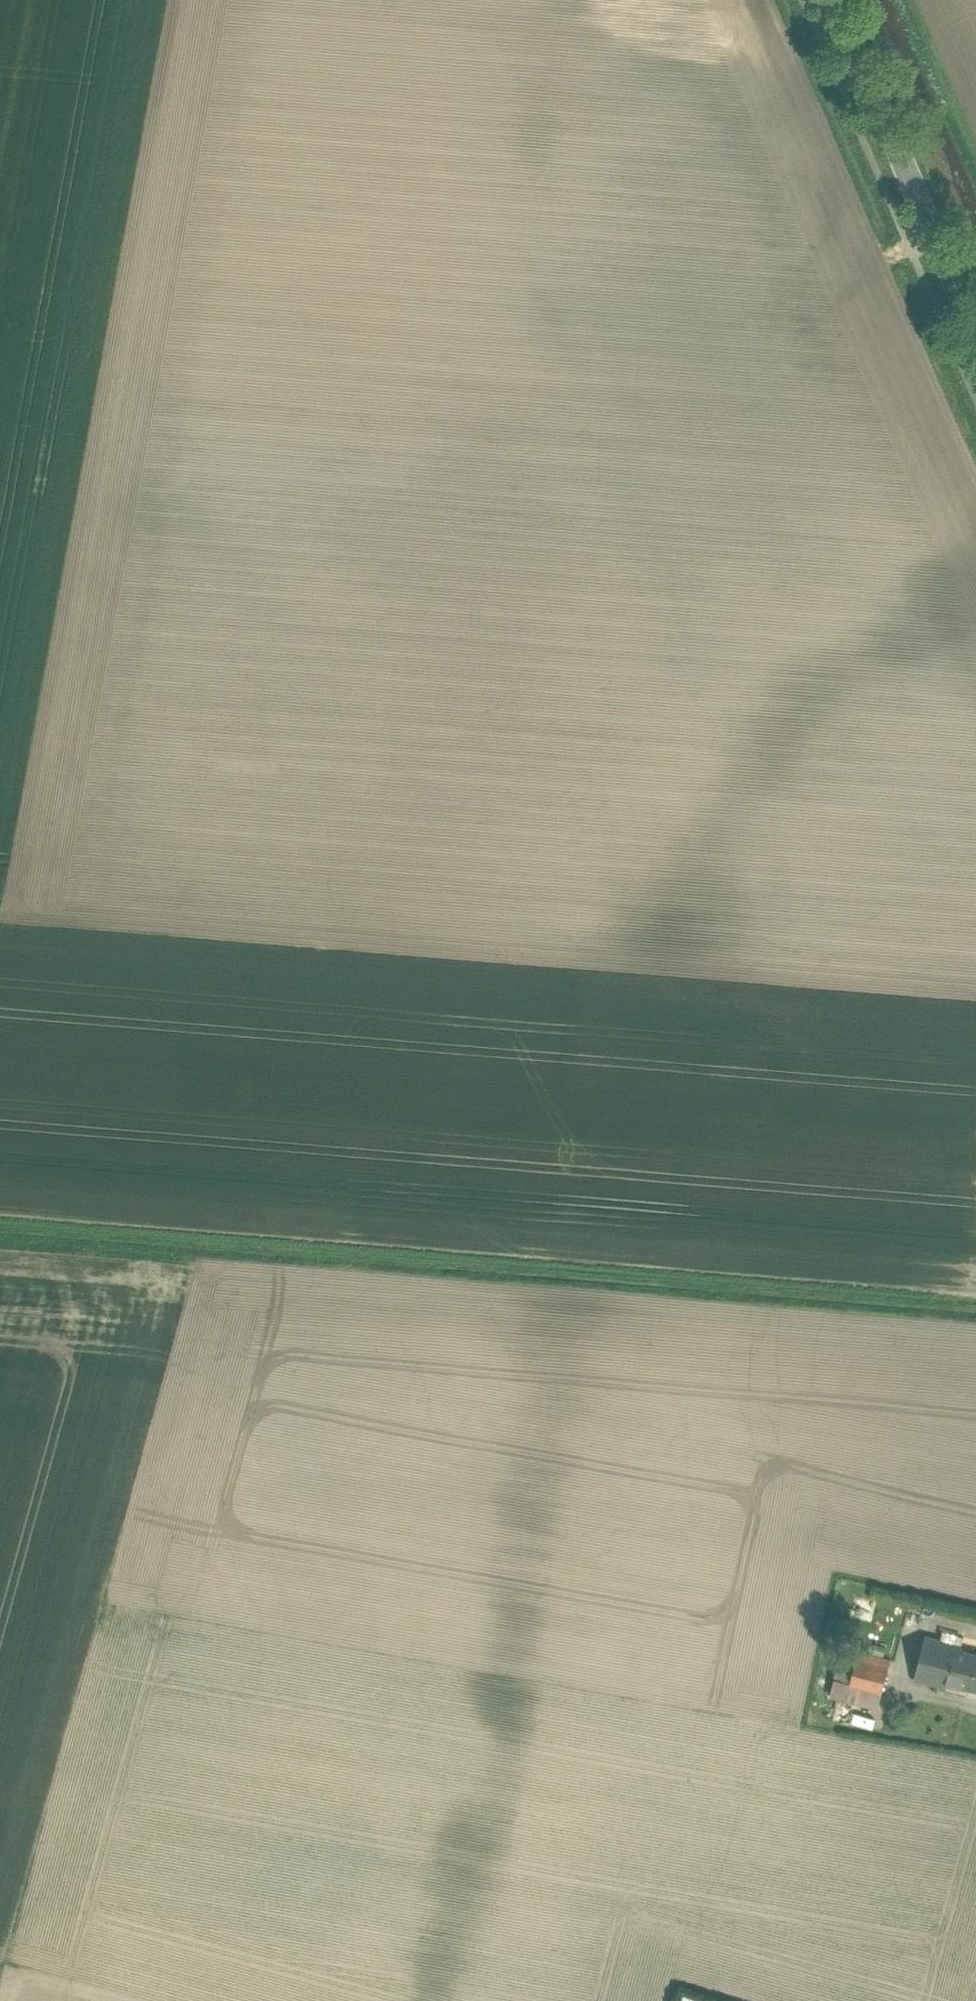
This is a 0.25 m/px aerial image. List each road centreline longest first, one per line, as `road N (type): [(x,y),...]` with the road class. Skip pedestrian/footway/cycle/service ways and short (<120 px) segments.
road 1 (tertiary): [(831,0),(975,342)]

